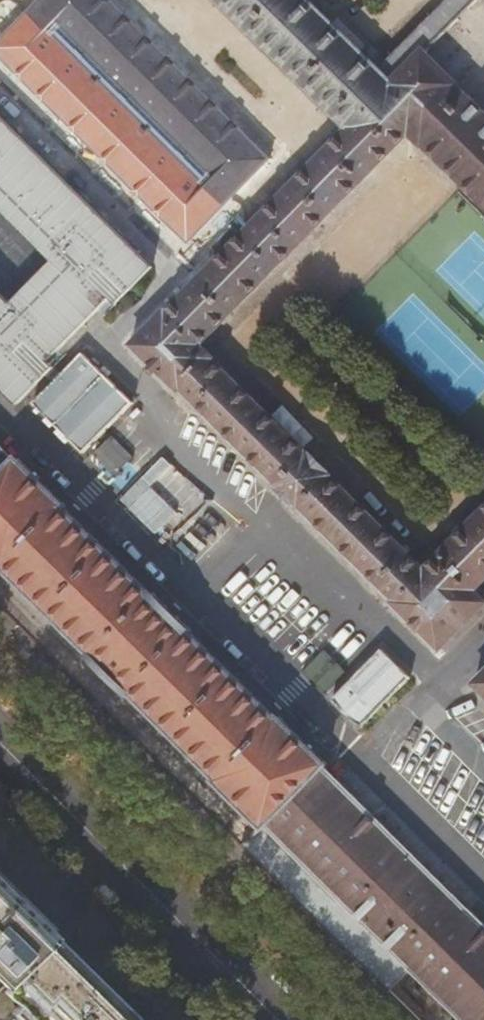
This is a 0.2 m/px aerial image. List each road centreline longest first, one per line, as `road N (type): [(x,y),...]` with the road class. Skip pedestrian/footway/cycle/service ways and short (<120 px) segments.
road 1 (secondary): [(275,1019),(0,747)]

